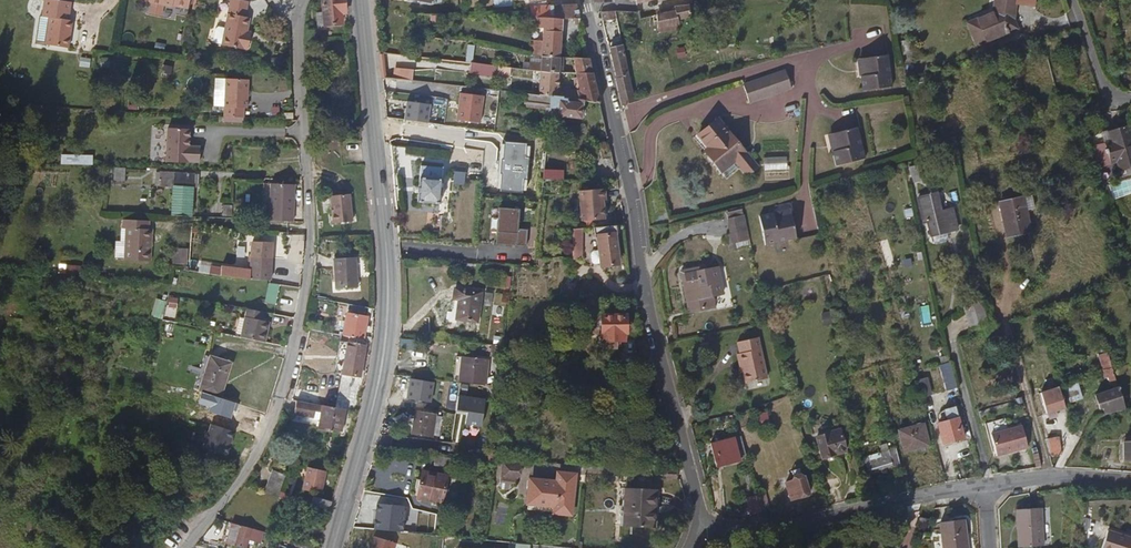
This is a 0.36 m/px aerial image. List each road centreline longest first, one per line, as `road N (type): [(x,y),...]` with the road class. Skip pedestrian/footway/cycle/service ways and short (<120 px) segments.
road 1 (residential): [(304,0),(296,29),(306,249),(298,309),(257,442),(180,547)]
road 2 (secondary): [(360,0),(388,306),(377,393),(333,547)]
road 3 (residential): [(582,0),(628,187),(650,321),(698,493),(692,531)]
road 4 (residential): [(692,531),(785,528),(988,484)]
road 5 (residential): [(988,484),(1060,473),(1130,479)]
road 6 (residential): [(1130,100),(1107,101),(1072,0)]

